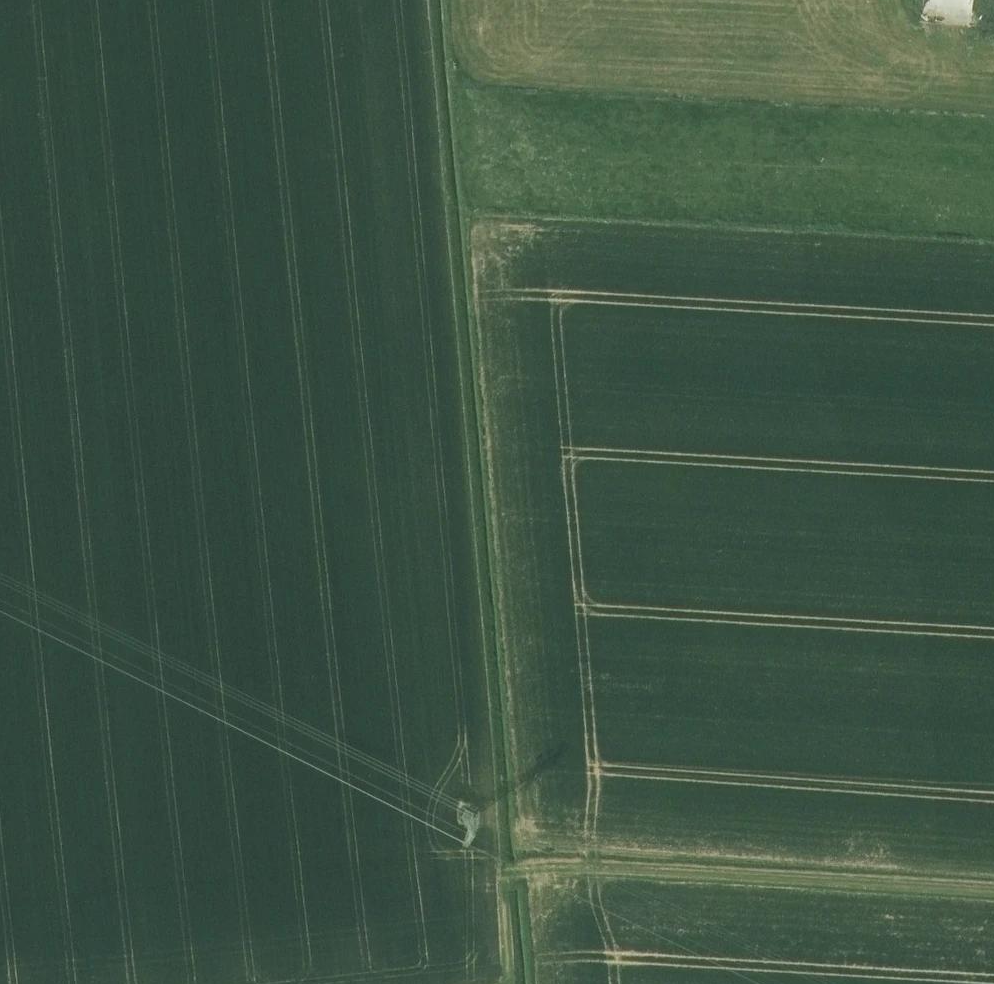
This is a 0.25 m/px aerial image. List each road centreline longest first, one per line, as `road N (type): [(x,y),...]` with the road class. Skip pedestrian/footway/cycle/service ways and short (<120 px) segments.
road 1 (track): [(993,886),(518,854),(517,983)]

